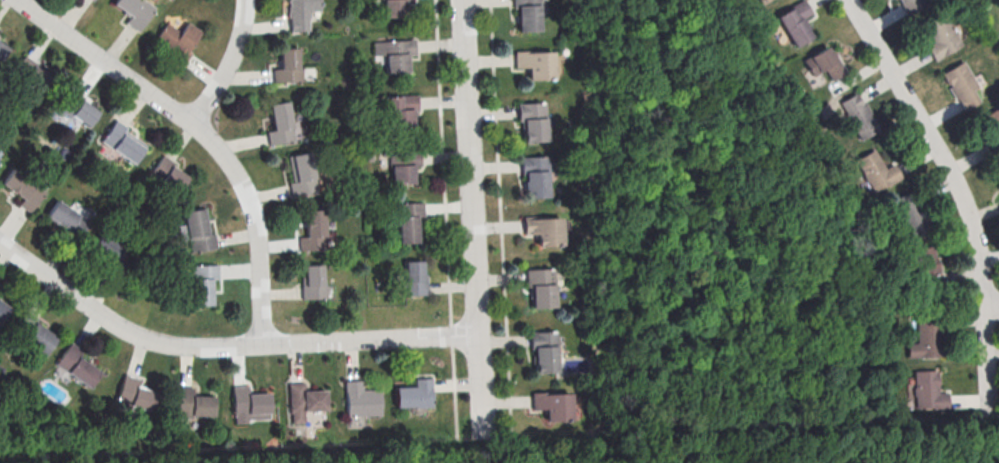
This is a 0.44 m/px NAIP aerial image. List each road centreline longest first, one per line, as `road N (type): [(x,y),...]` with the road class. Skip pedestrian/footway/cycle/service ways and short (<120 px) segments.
road 1 (residential): [(0,240),(102,313),(166,342),(480,331)]
road 2 (residential): [(22,0),(168,101),(237,167),(258,228),(265,343)]
road 3 (residential): [(991,412),(987,306),(973,226),(942,156),(849,0)]
road 4 (residential): [(463,0),(487,436)]
road 5 (residential): [(192,121),(230,66),(246,0)]

